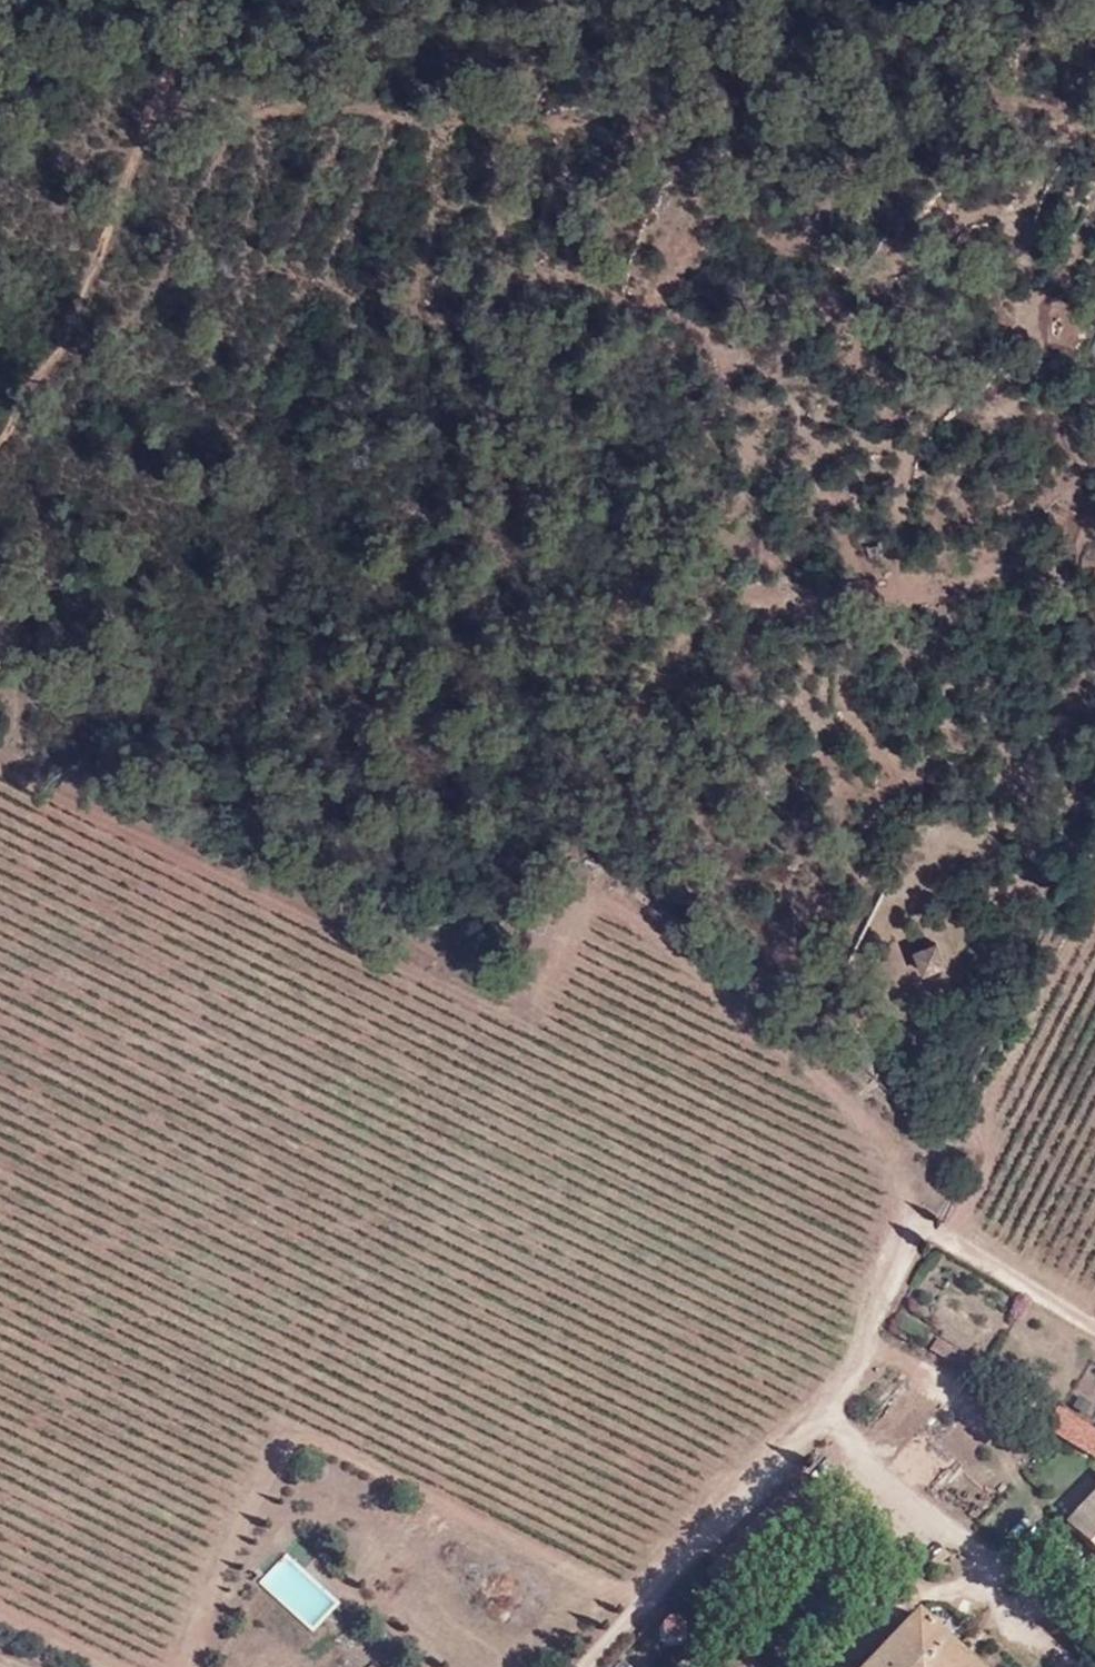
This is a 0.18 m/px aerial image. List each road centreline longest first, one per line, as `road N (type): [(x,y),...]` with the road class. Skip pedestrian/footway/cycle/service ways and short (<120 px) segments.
road 1 (track): [(584,1666),(832,1411),(918,1230),(1094,1325)]

